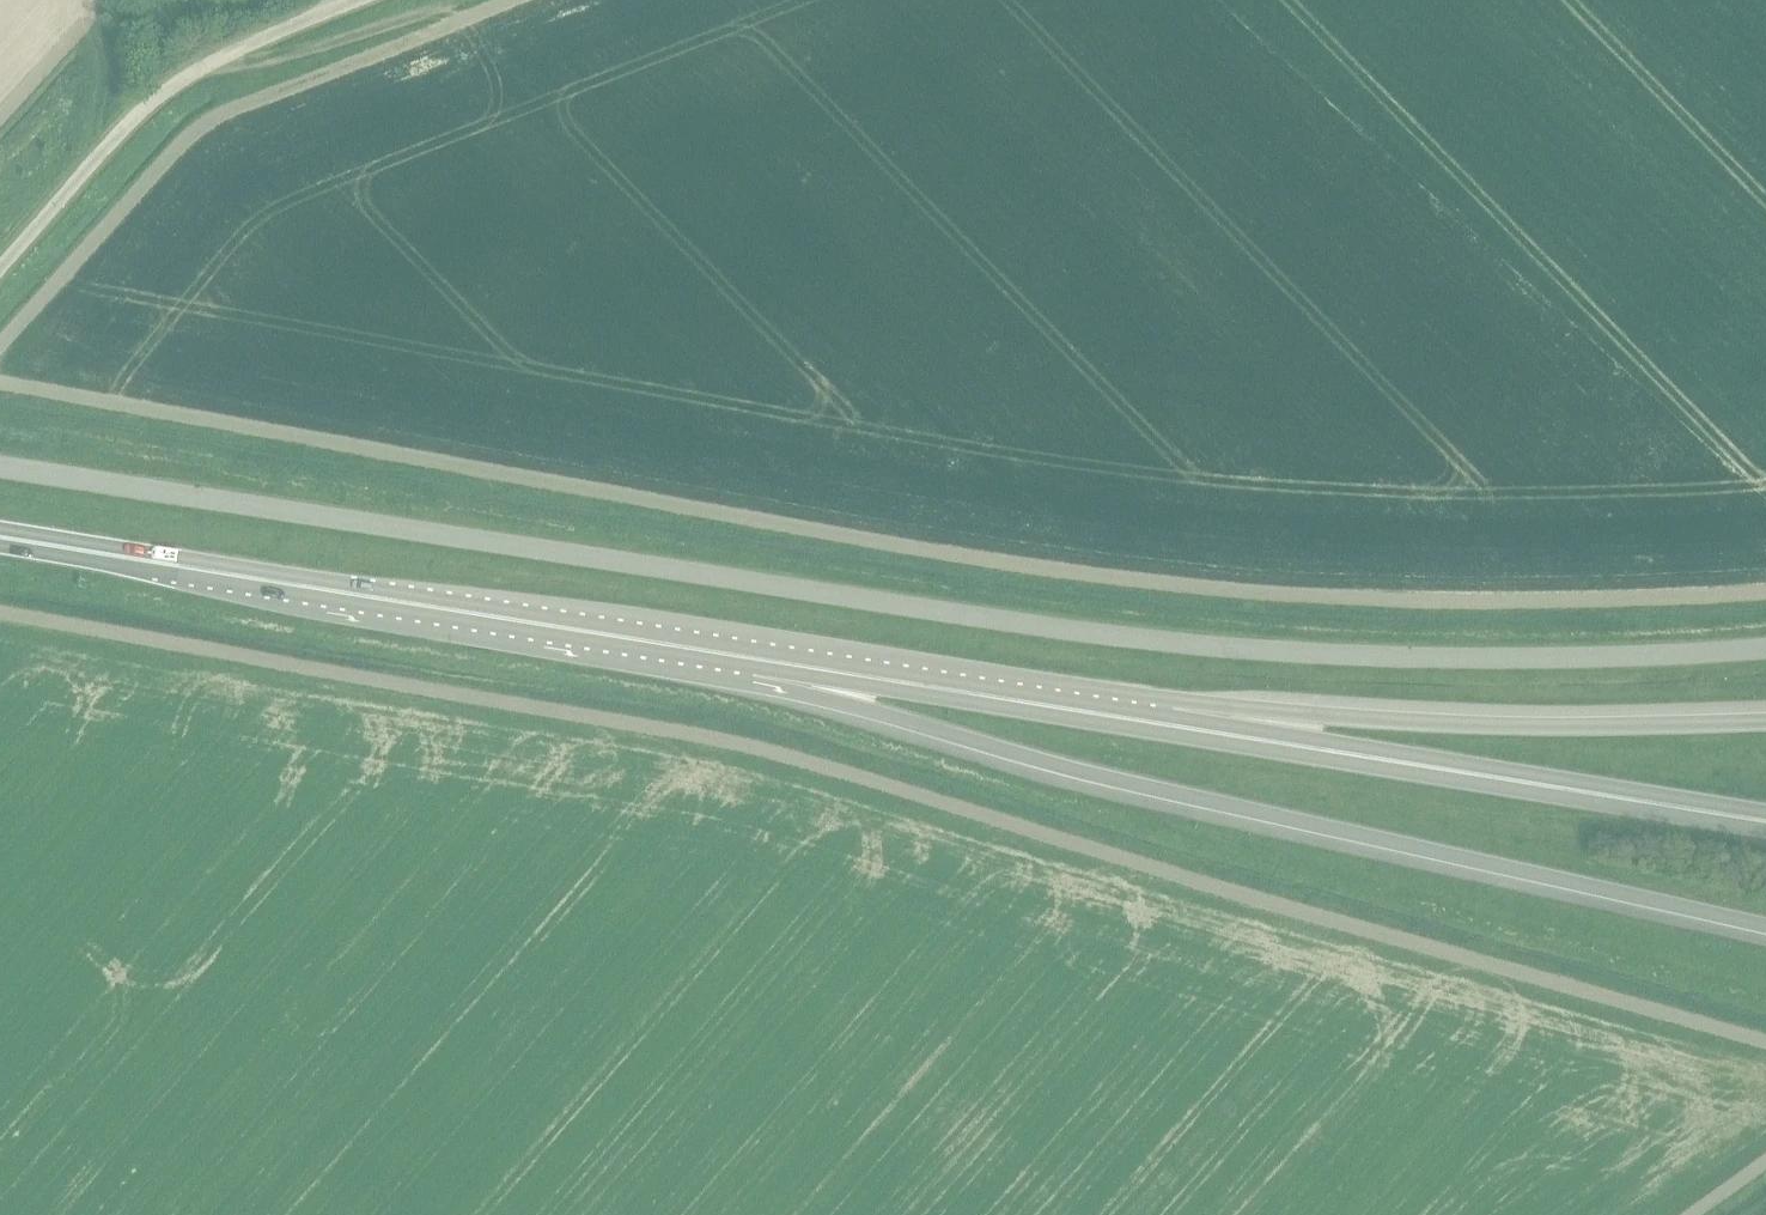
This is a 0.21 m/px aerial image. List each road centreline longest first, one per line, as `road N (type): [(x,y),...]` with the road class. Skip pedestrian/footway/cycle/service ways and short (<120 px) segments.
road 1 (unclassified): [(1765,644),(1187,645),(0,469)]
road 2 (trunk): [(757,659),(853,707),(1183,794),(1765,927)]
road 3 (trunk): [(0,538),(757,659)]
road 4 (trunk): [(1170,725),(1765,827)]
road 5 (trunk): [(1765,718),(1564,724),(1305,712),(1170,725)]
road 6 (unclassified): [(0,273),(159,94),(224,55),(365,0)]
road 7 (trunk): [(757,659),(1170,725)]

